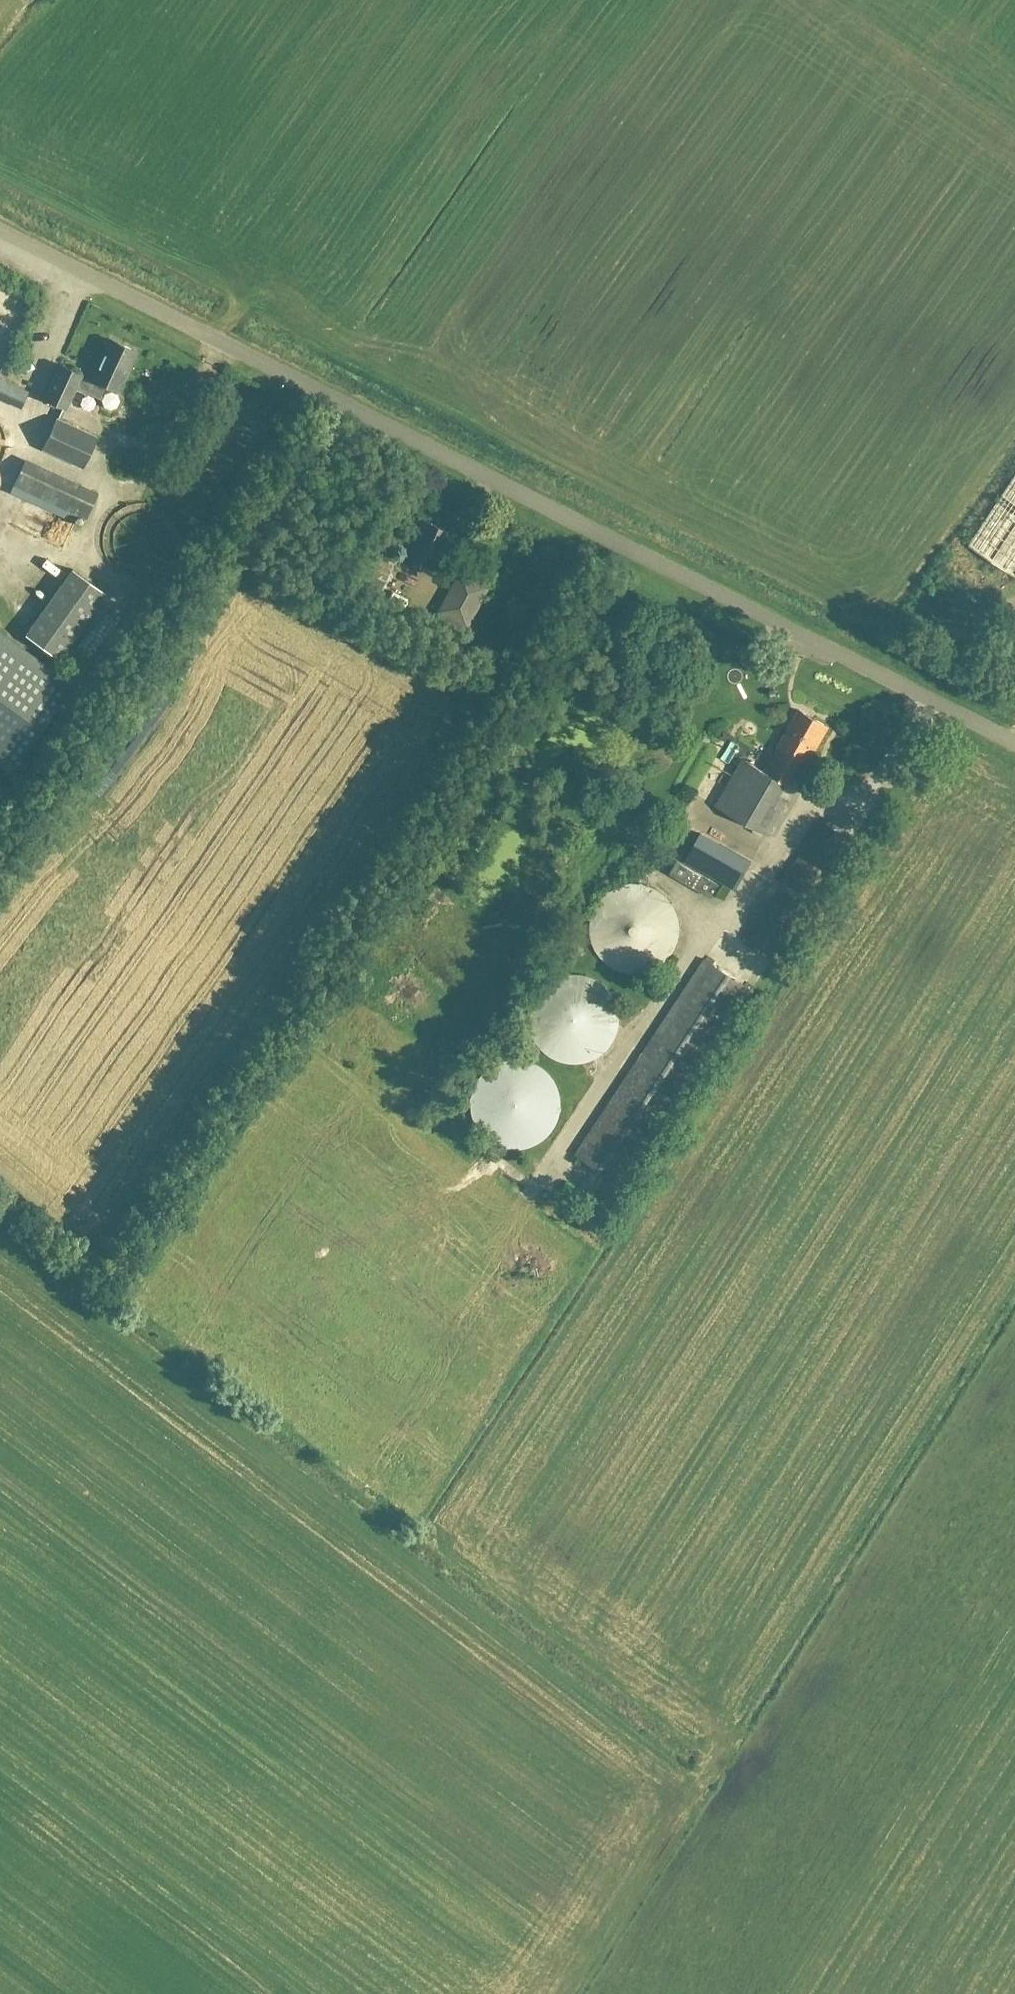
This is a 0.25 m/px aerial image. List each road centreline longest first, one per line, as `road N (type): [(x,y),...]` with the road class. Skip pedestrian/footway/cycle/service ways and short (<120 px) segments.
road 1 (unclassified): [(1014,731),(0,224)]

